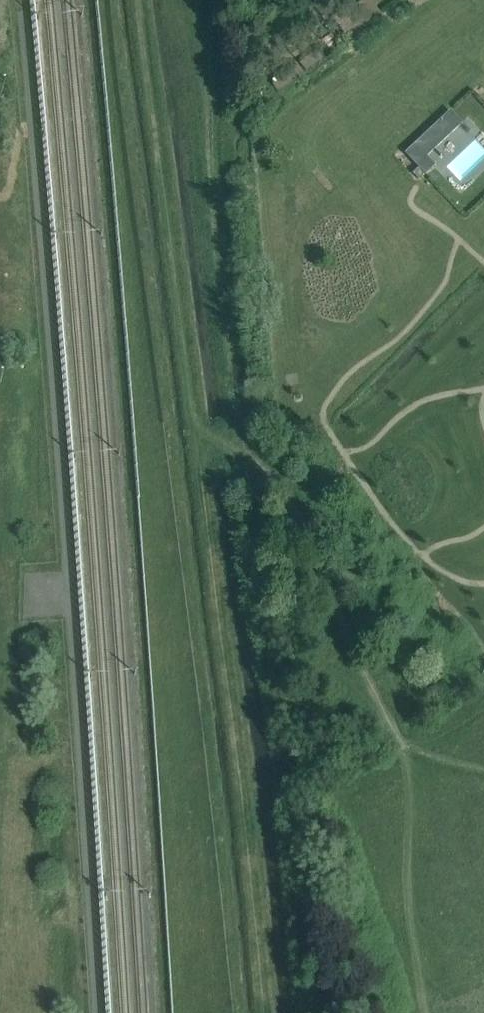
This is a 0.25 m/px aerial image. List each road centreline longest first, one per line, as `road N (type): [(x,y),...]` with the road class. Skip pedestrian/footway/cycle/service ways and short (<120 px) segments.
road 1 (track): [(226,1012),(106,0)]
road 2 (track): [(193,413),(263,1012)]
road 3 (track): [(193,413),(137,0)]

